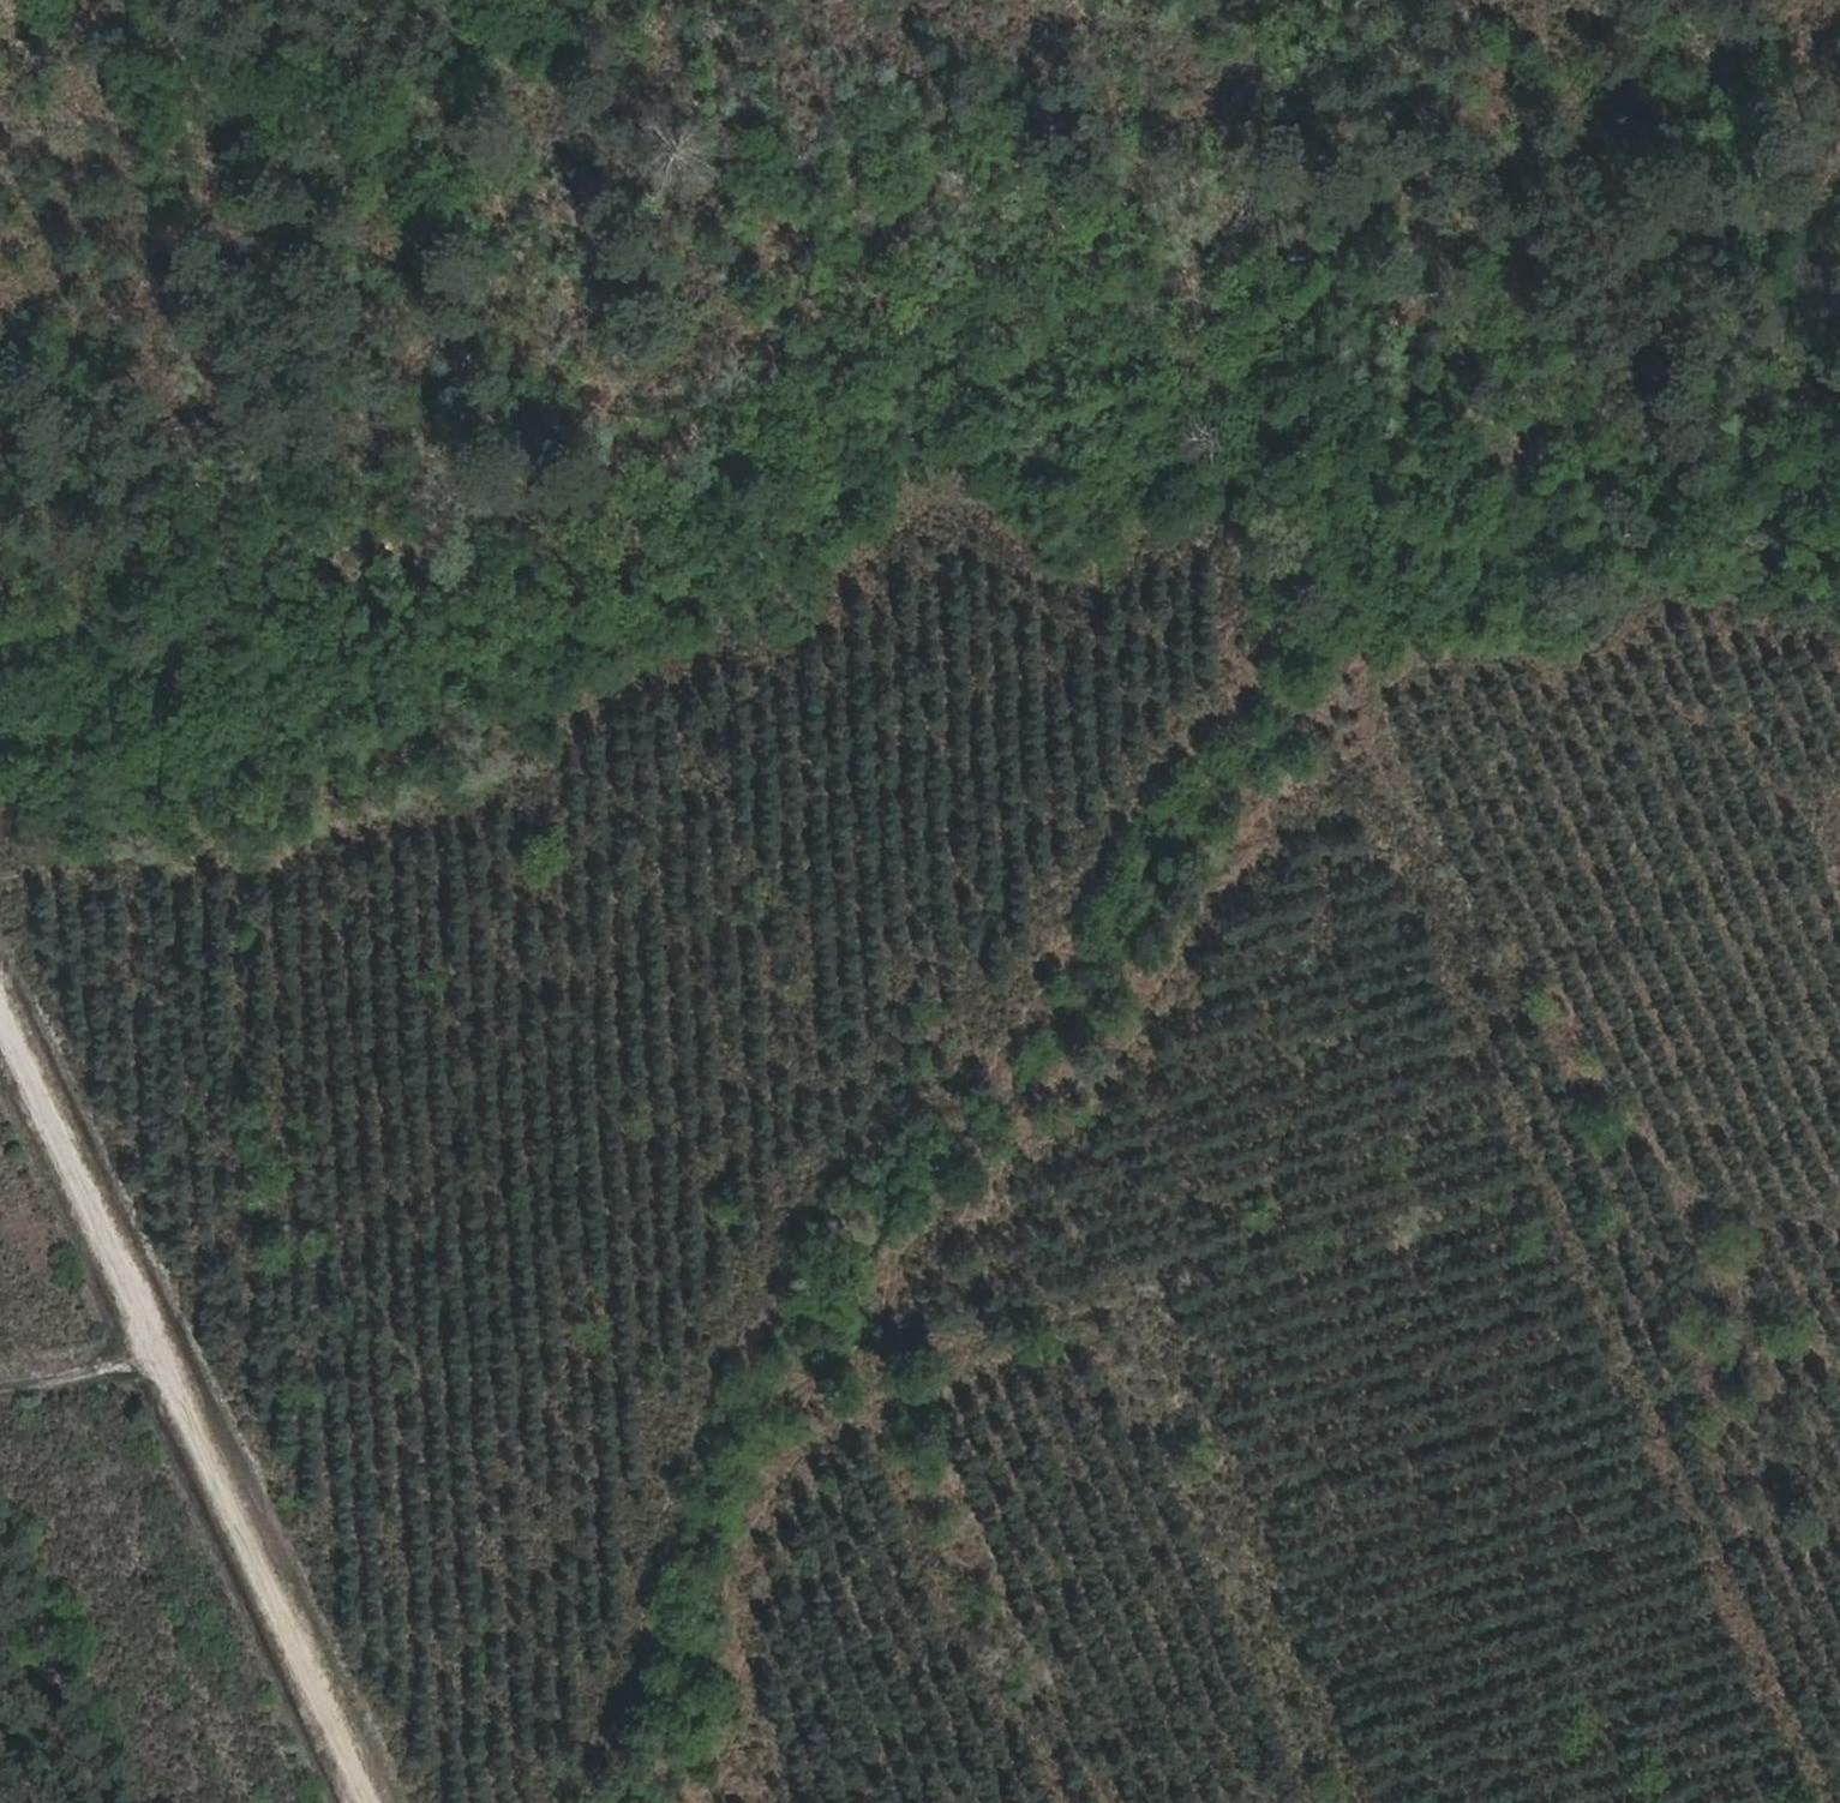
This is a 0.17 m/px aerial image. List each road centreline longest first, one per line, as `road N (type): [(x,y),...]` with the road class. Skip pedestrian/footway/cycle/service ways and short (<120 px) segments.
road 1 (track): [(373,1802),(0,1005)]

